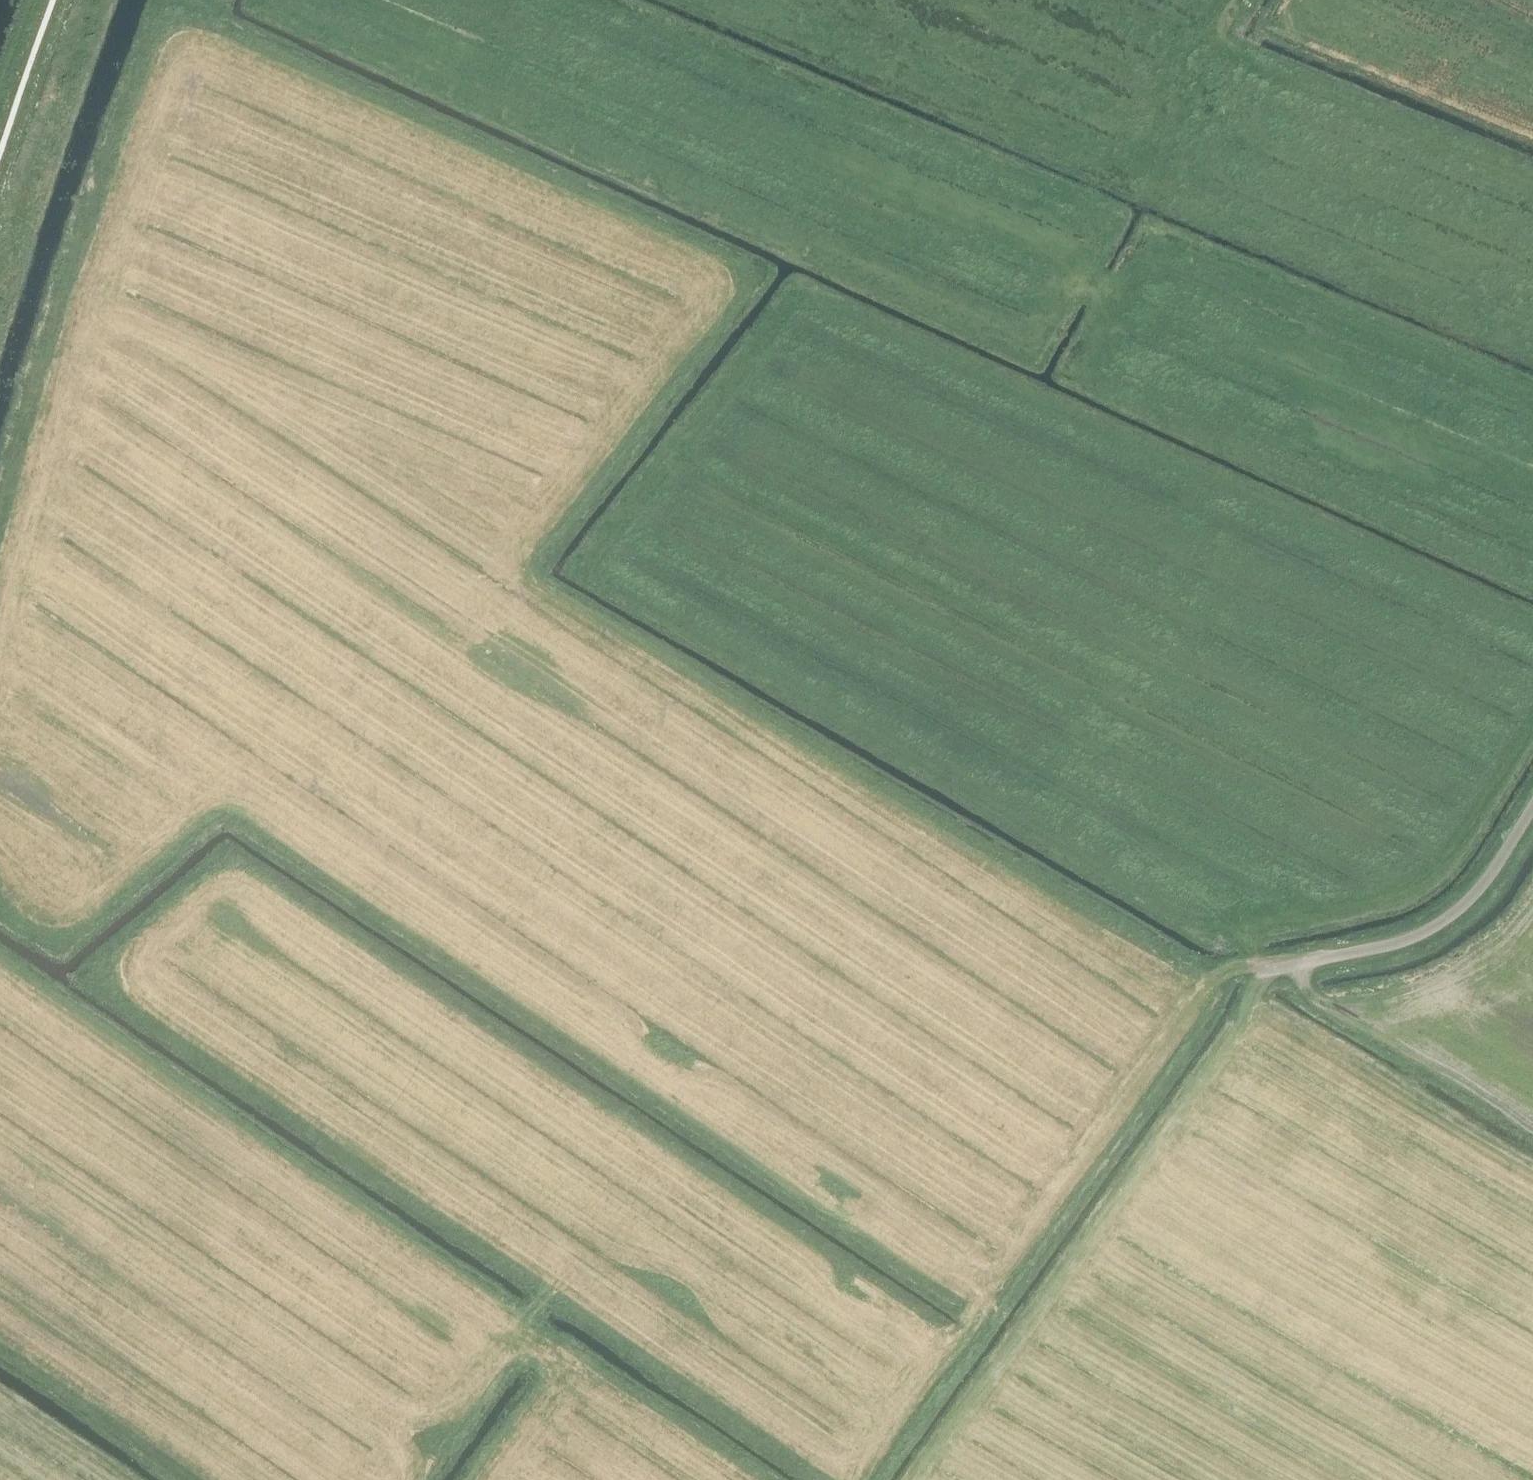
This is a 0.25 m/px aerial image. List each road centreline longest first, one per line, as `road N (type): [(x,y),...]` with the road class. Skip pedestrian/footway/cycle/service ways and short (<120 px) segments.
road 1 (unclassified): [(1259,981),(1417,948),(1486,881),(1532,806)]

